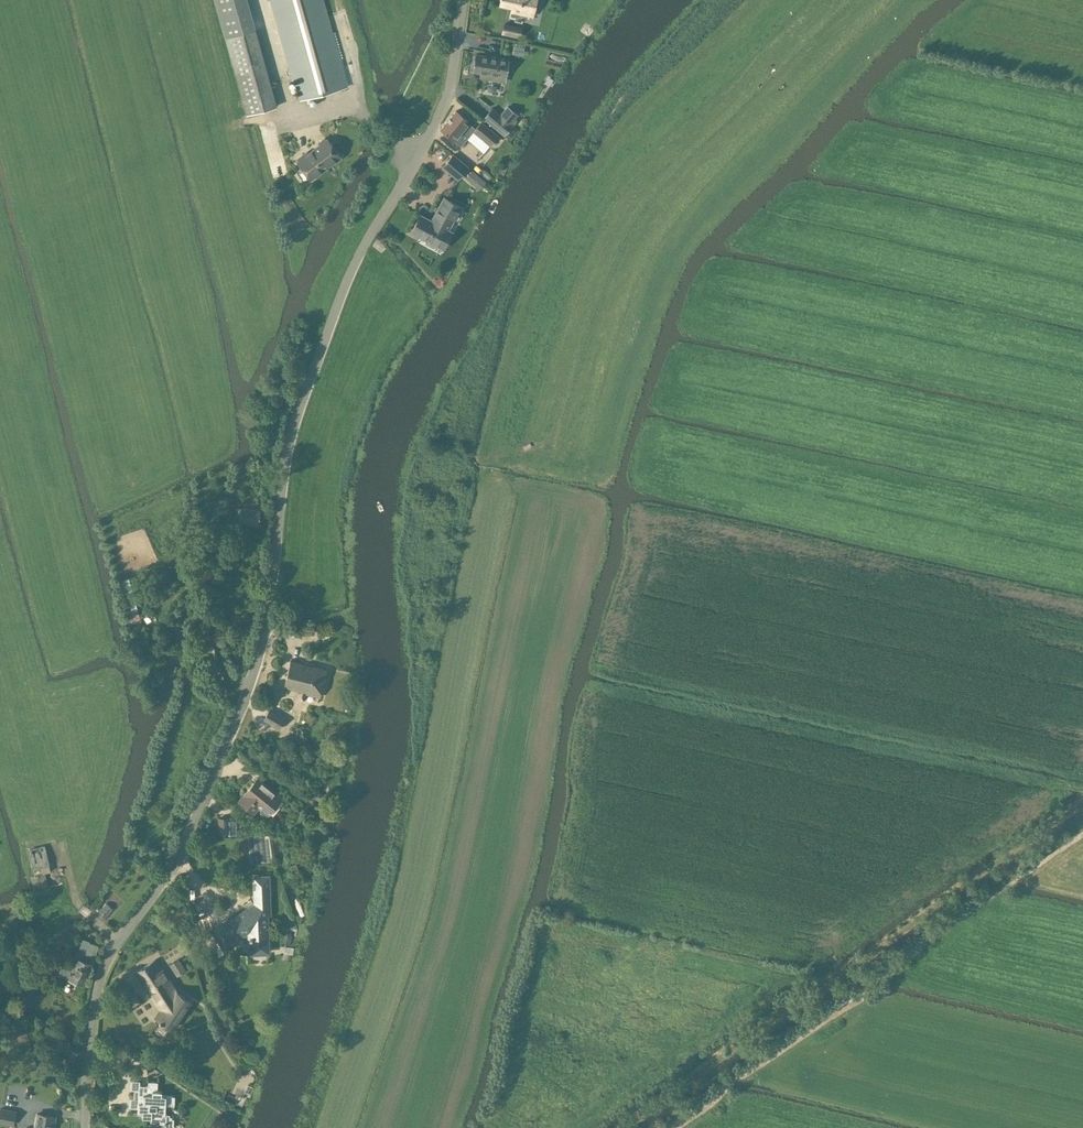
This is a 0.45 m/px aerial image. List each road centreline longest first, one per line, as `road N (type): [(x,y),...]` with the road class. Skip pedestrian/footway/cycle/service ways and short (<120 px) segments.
road 1 (track): [(317,1127),(391,907),(512,346),(549,244),(605,147),(752,0)]
road 2 (unclassified): [(86,1127),(96,992),(109,954),(169,875),(242,707),(267,616),(293,424),(350,270),(447,98),(463,0)]
road 3 (track): [(624,1127),(1082,802)]
road 4 (track): [(673,1127),(1082,835)]

